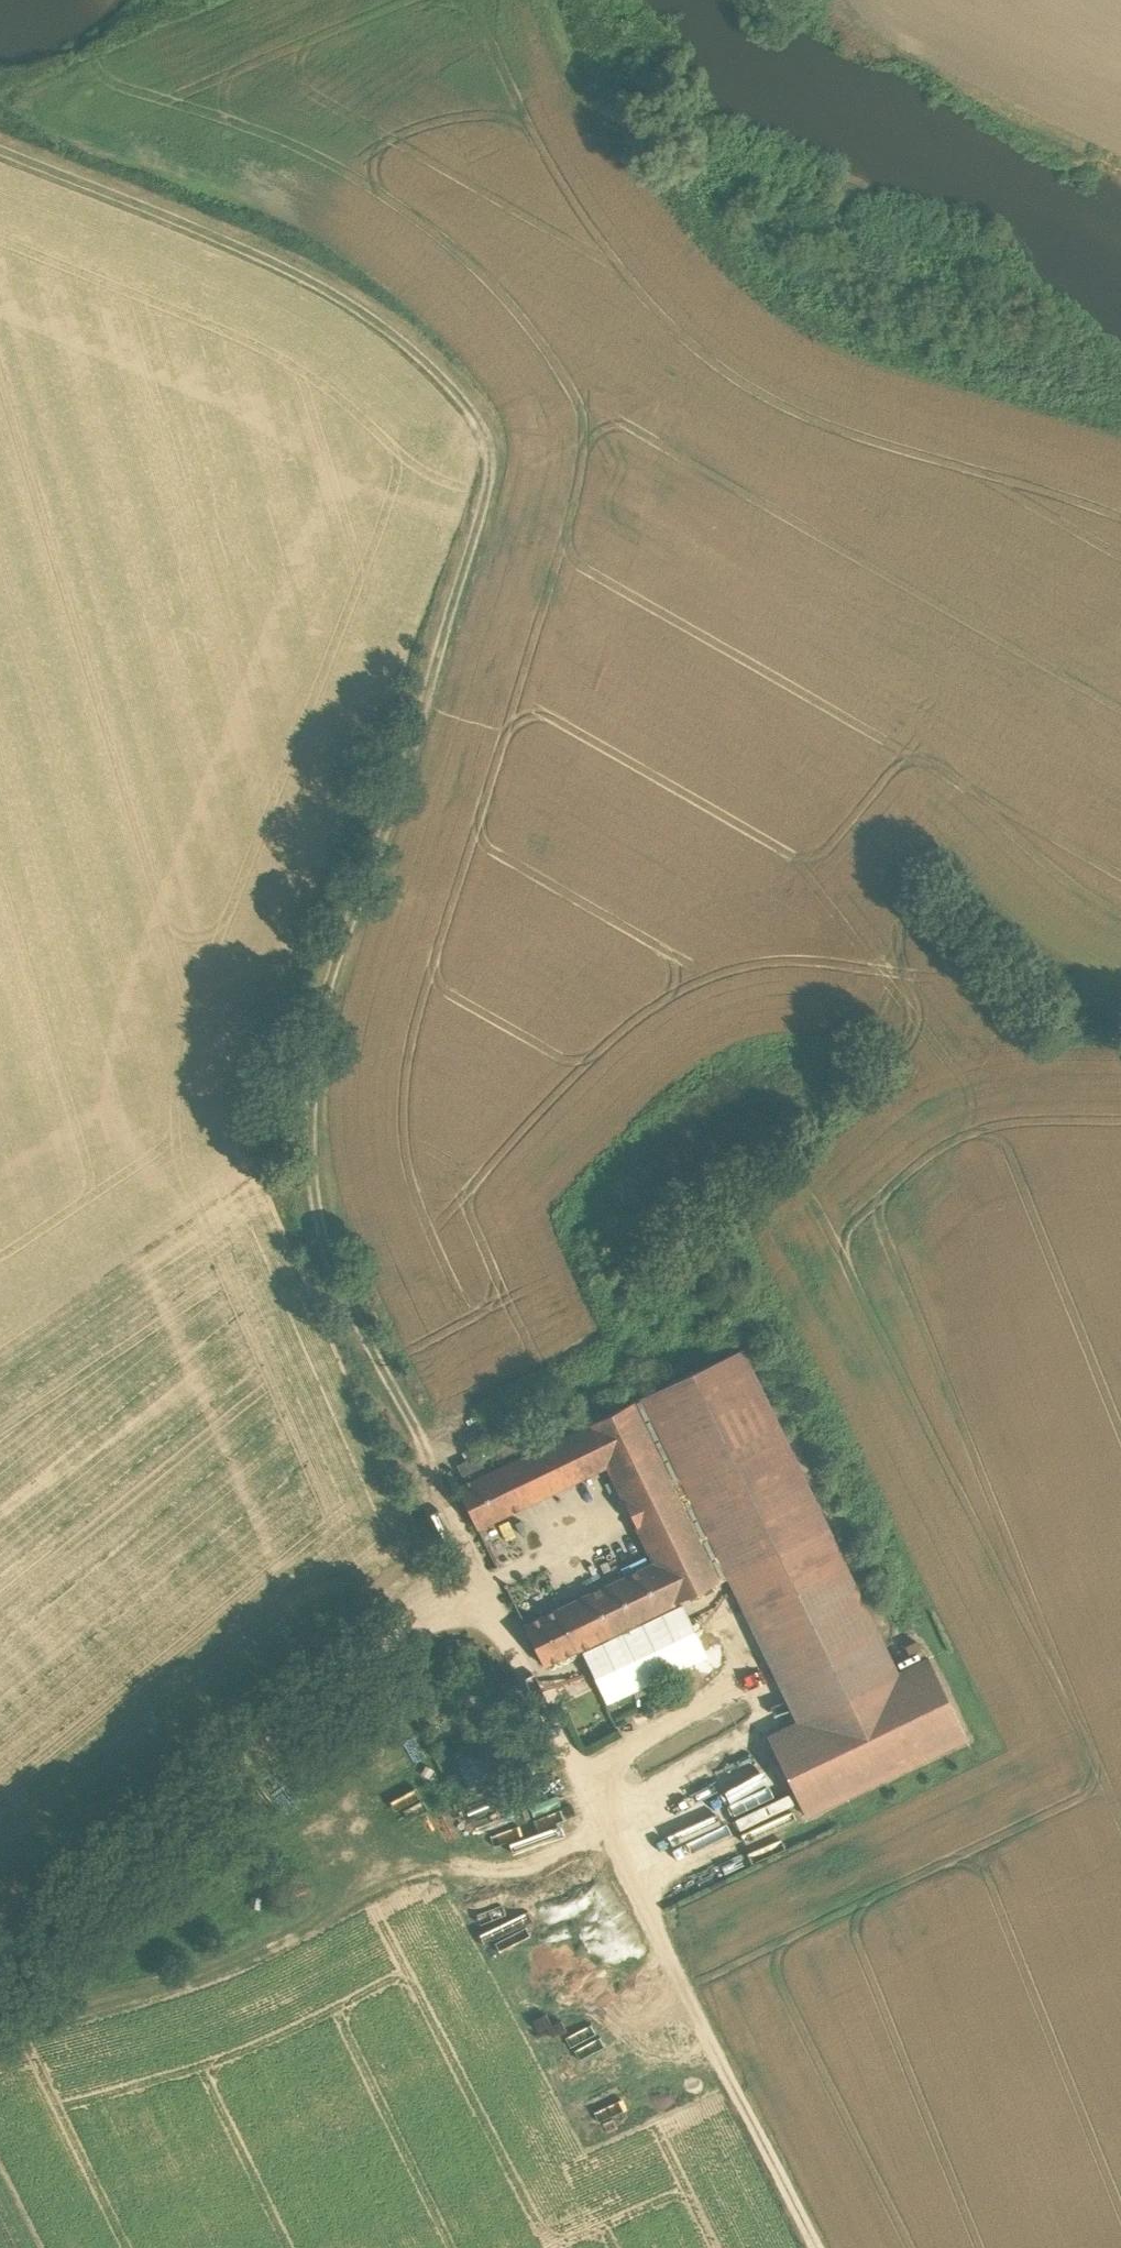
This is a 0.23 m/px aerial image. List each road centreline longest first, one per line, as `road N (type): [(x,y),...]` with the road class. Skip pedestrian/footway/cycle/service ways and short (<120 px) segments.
road 1 (track): [(476,1594),(472,1564),(370,1351),(315,1198),(312,1099),(336,958),(487,452),(485,417),(370,306),(0,145)]
road 2 (track): [(813,2247),(609,1824),(512,1638),(476,1594)]
road 3 (track): [(476,1594),(413,1628),(0,1973)]

